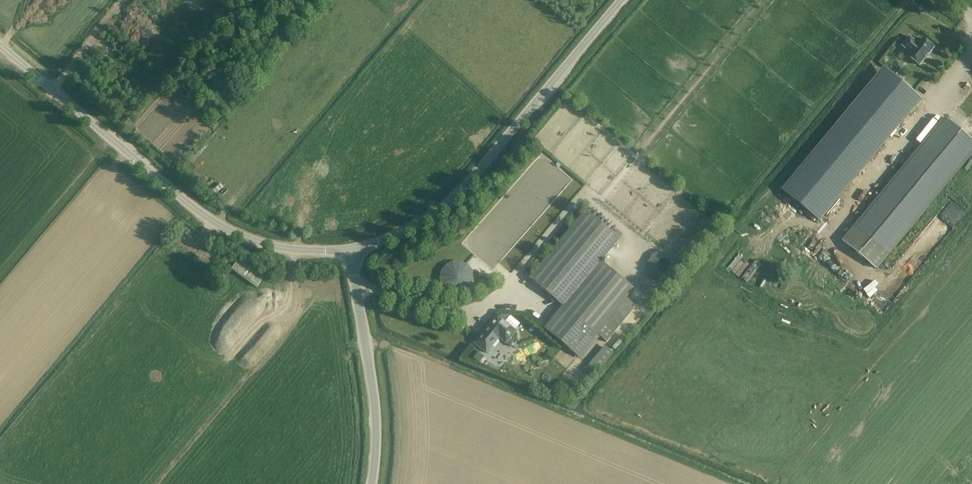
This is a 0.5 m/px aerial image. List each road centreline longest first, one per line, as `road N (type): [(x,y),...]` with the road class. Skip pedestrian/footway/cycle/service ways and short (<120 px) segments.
road 1 (unclassified): [(348,240),(296,244),(223,221),(0,39)]
road 2 (unclassified): [(348,240),(408,220),(447,194),(620,0)]
road 3 (unclassified): [(368,483),(371,385),(348,240)]

